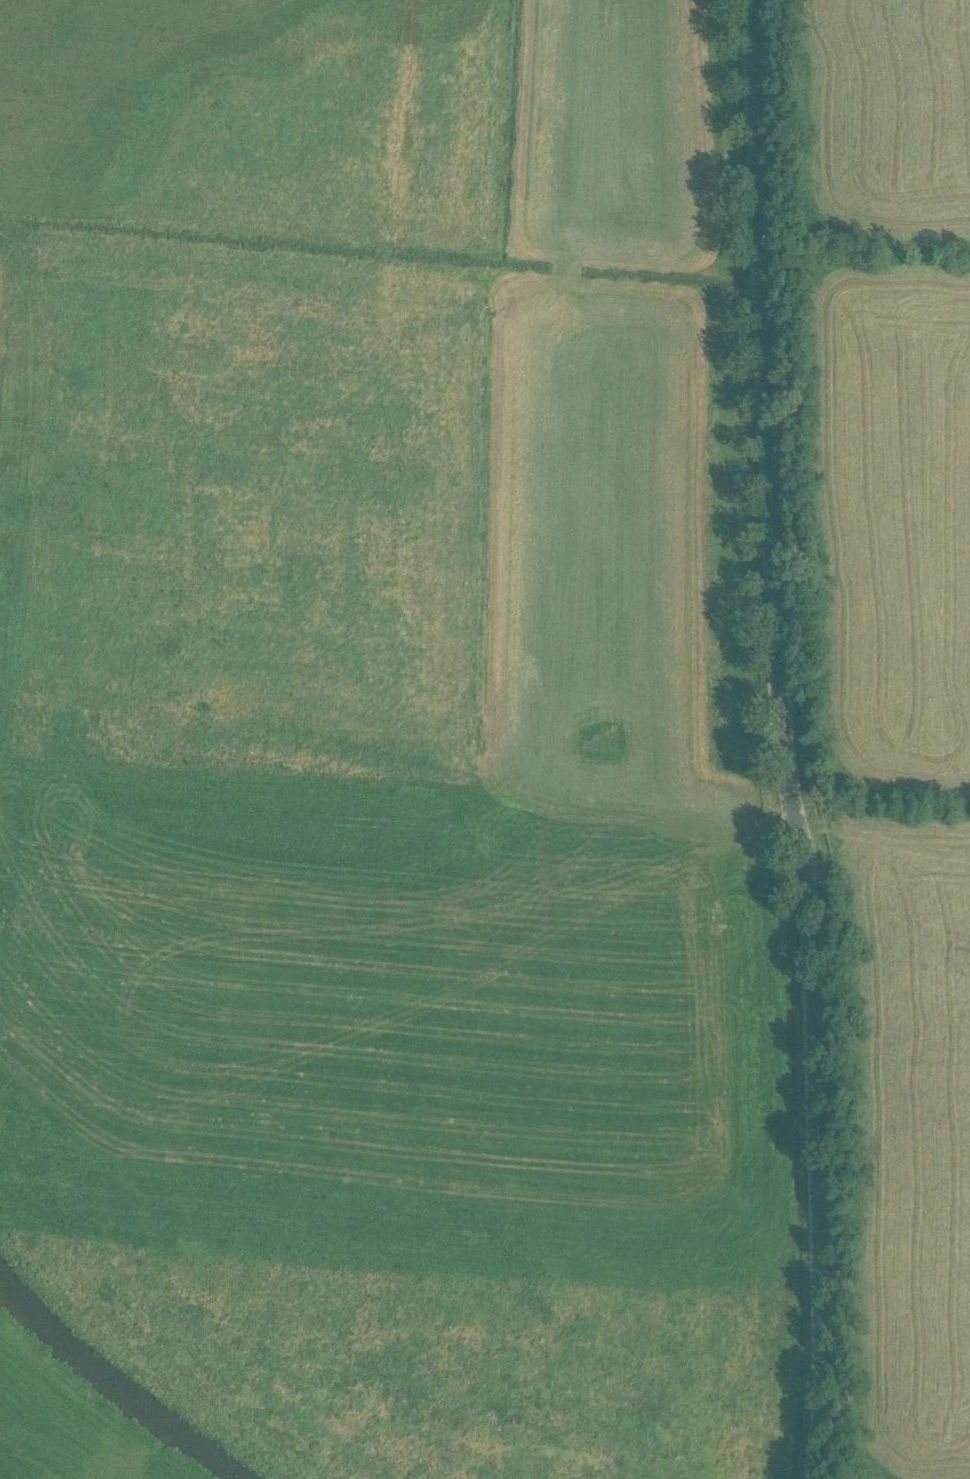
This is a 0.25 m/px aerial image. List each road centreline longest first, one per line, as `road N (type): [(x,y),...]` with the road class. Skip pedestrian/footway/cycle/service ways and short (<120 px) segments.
road 1 (tertiary): [(816,1478),(826,1401),(818,1000),(800,810),(757,0)]

